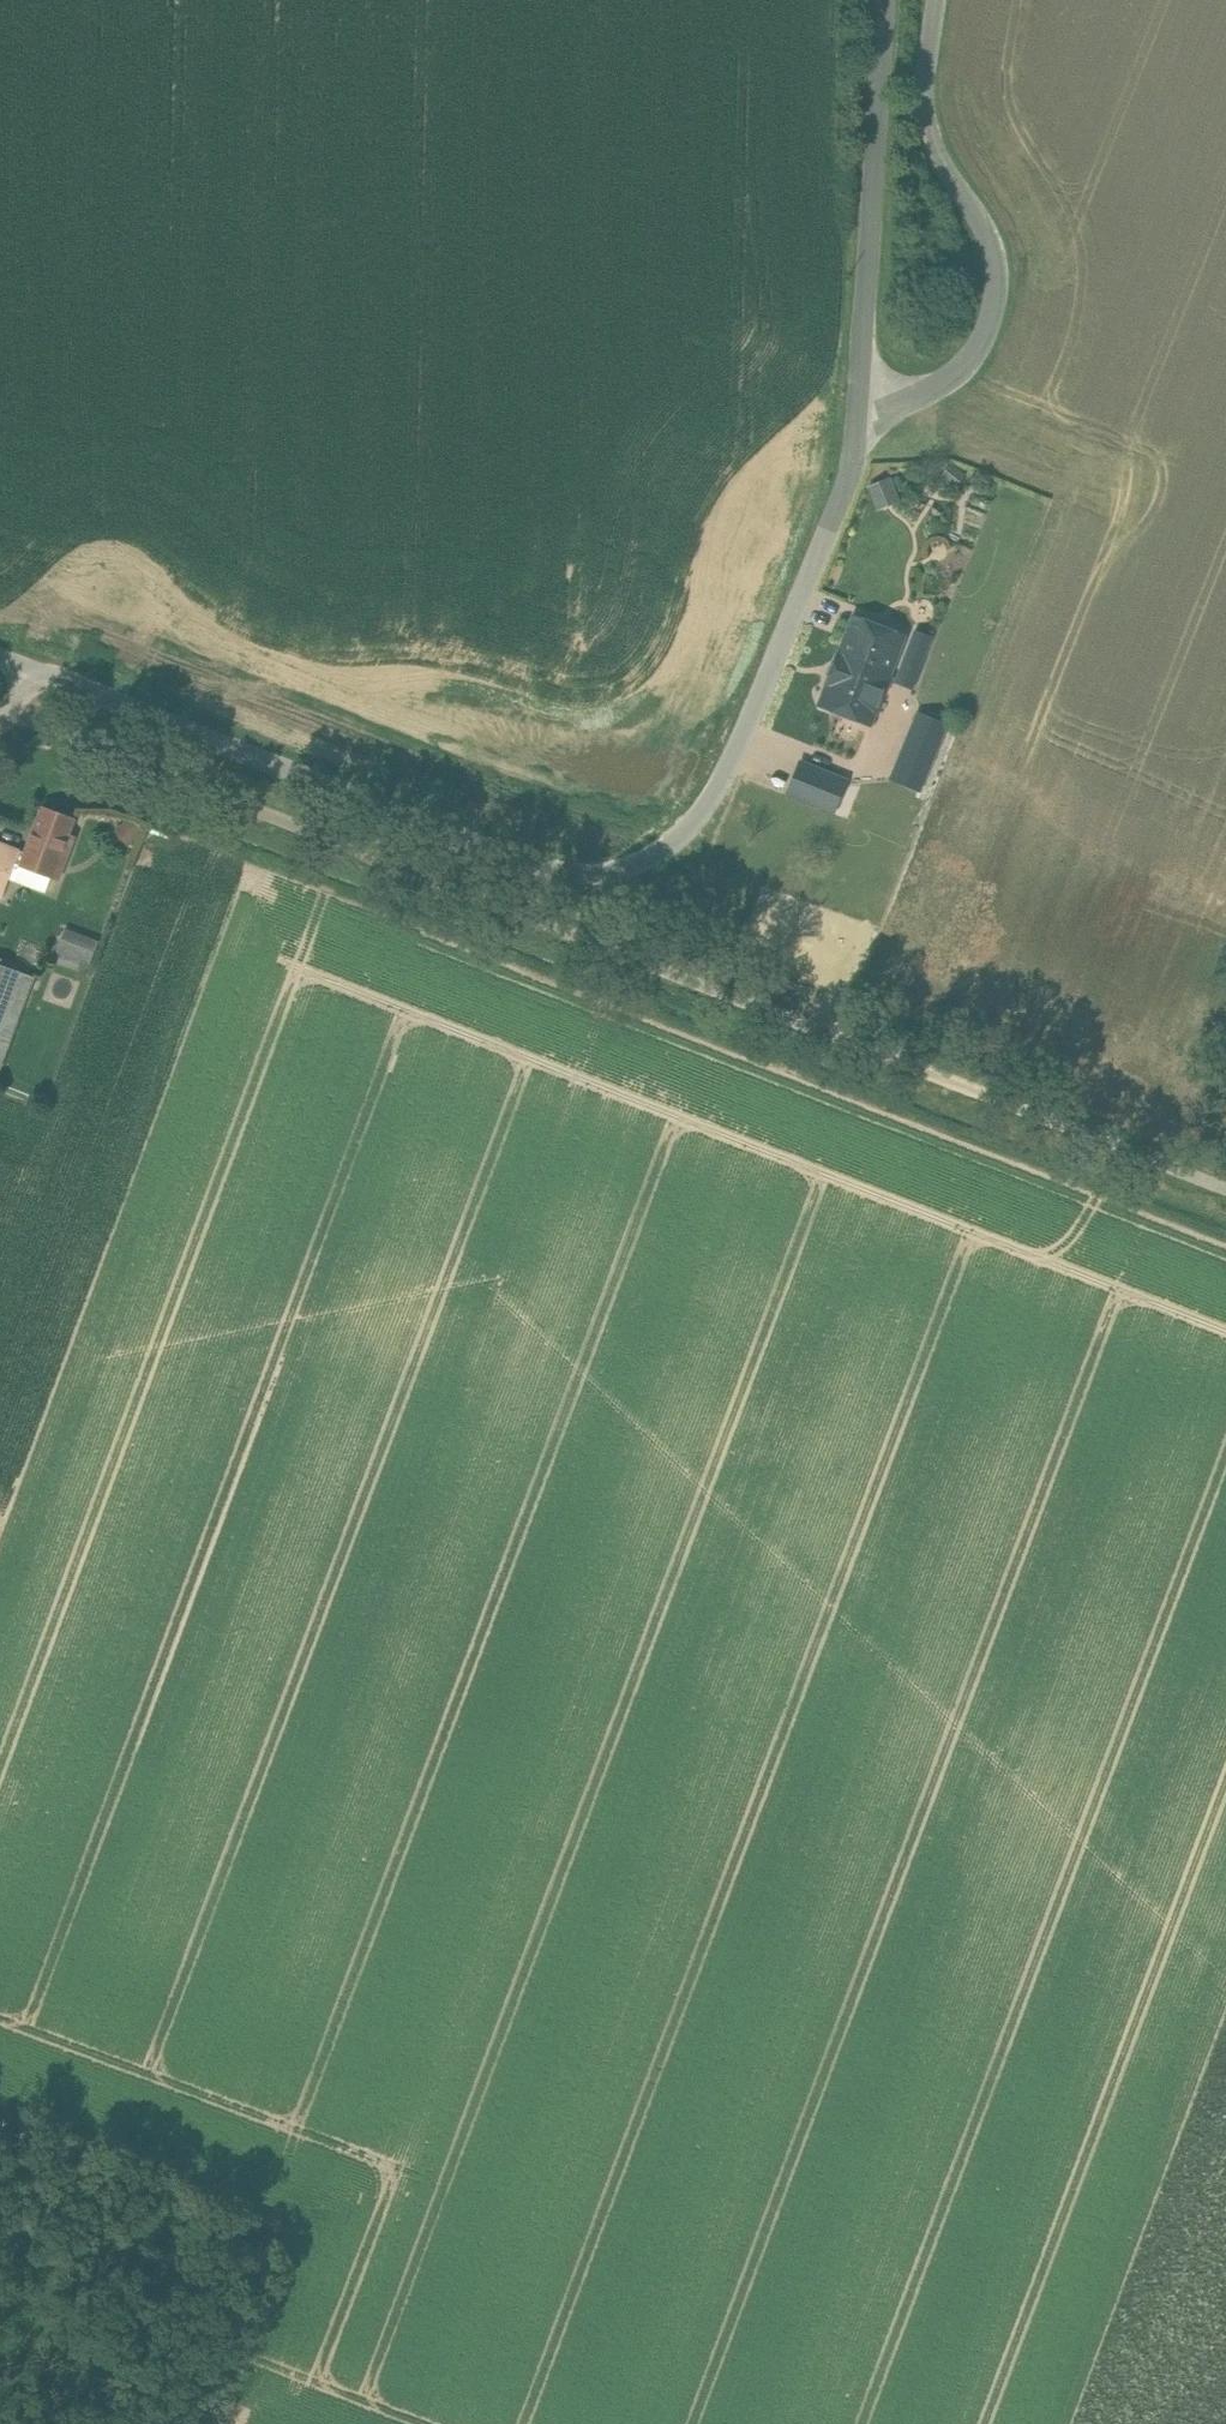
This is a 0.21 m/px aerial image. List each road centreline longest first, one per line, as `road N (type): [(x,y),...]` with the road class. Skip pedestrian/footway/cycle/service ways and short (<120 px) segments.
road 1 (unclassified): [(1225,1194),(0,708)]
road 2 (unclassified): [(857,415),(844,492),(717,787),(687,834),(618,871),(567,871),(480,844),(14,667)]
road 3 (unclassified): [(857,415),(935,387),(973,359),(998,305),(995,262),(933,132),(925,65),(936,0)]
road 4 (unclassified): [(884,0),(857,415)]

